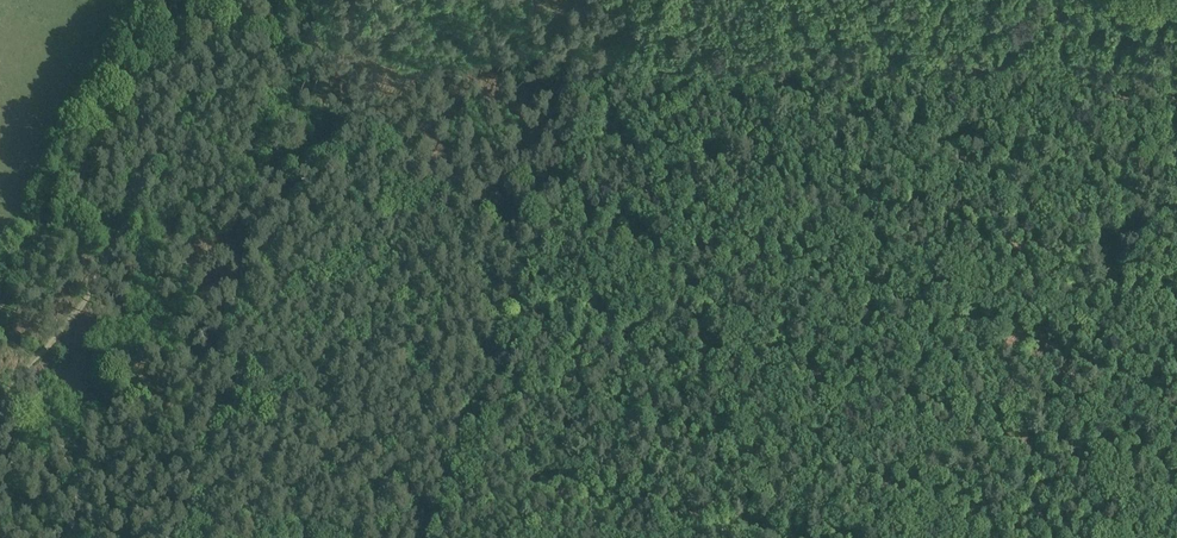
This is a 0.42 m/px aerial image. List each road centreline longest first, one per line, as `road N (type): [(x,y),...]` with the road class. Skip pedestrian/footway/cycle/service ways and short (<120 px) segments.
road 1 (track): [(431,537),(639,0)]
road 2 (track): [(0,292),(102,130),(169,50),(229,0)]

